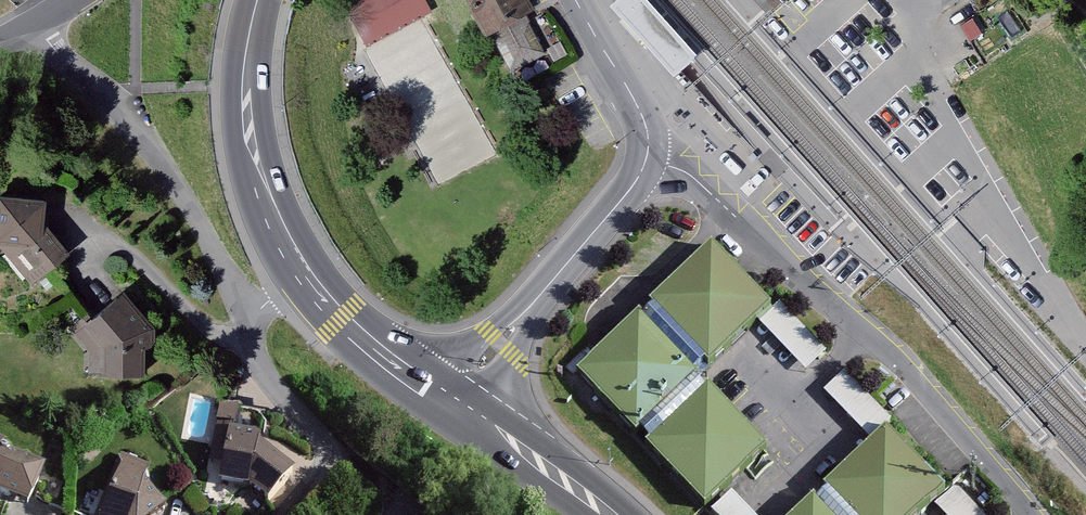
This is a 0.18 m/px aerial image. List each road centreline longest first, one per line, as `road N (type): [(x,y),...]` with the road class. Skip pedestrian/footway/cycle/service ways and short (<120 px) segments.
road 1 (tertiary): [(577,0),(634,105),(646,157),(634,183),(453,405)]
road 2 (residential): [(36,29),(111,97),(153,156),(250,334)]
road 3 (secondary): [(263,0),(244,88),(250,158),(267,209),(310,283)]
road 4 (residential): [(250,334),(270,390),(418,514)]
road 5 (secondary): [(453,405),(611,514)]
road 6 (secondary): [(310,283),(453,405)]

